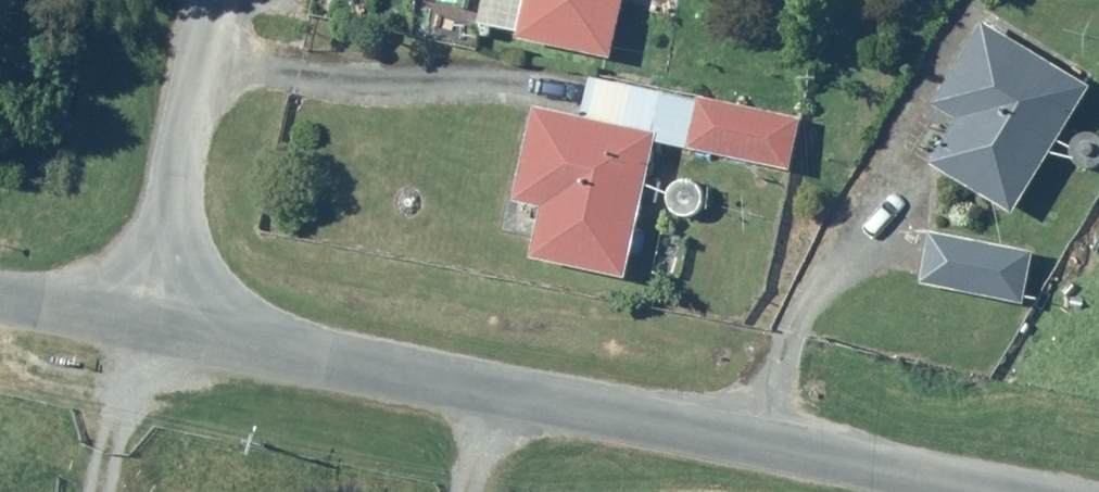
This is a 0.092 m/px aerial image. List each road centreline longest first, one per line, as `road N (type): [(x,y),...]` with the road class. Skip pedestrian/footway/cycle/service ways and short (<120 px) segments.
road 1 (unclassified): [(154,322),(987,491)]
road 2 (unclassified): [(154,322),(221,0)]
road 3 (unclassified): [(0,296),(154,322)]

